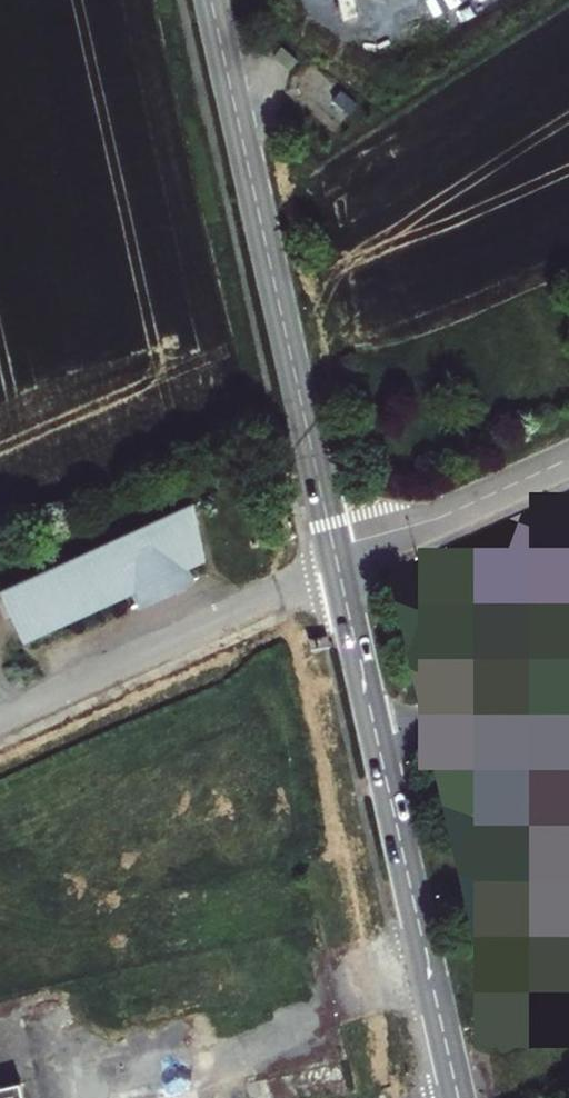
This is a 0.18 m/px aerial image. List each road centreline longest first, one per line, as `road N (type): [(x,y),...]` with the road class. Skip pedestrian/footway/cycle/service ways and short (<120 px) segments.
road 1 (tertiary): [(337,559),(211,0)]
road 2 (tertiary): [(457,1097),(337,559)]
road 3 (unclassified): [(0,715),(337,559)]
road 4 (unclassified): [(337,559),(355,543),(451,514),(568,460)]

